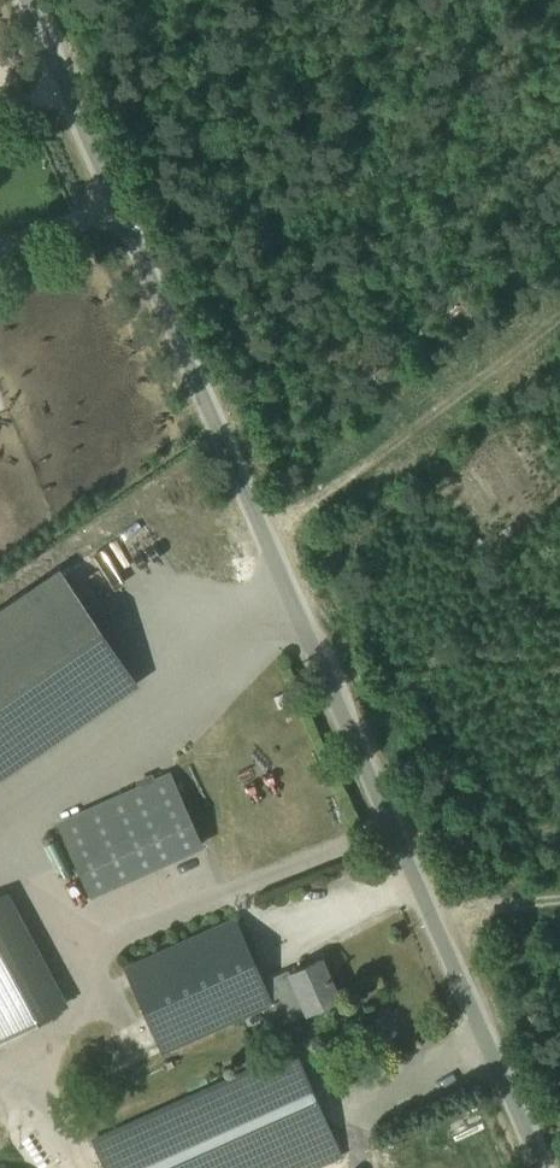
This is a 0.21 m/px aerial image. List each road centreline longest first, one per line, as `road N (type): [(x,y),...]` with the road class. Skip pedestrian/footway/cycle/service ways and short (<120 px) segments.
road 1 (unclassified): [(543,1167),(28,0)]
road 2 (track): [(559,311),(267,538)]
road 3 (track): [(430,906),(559,899)]

